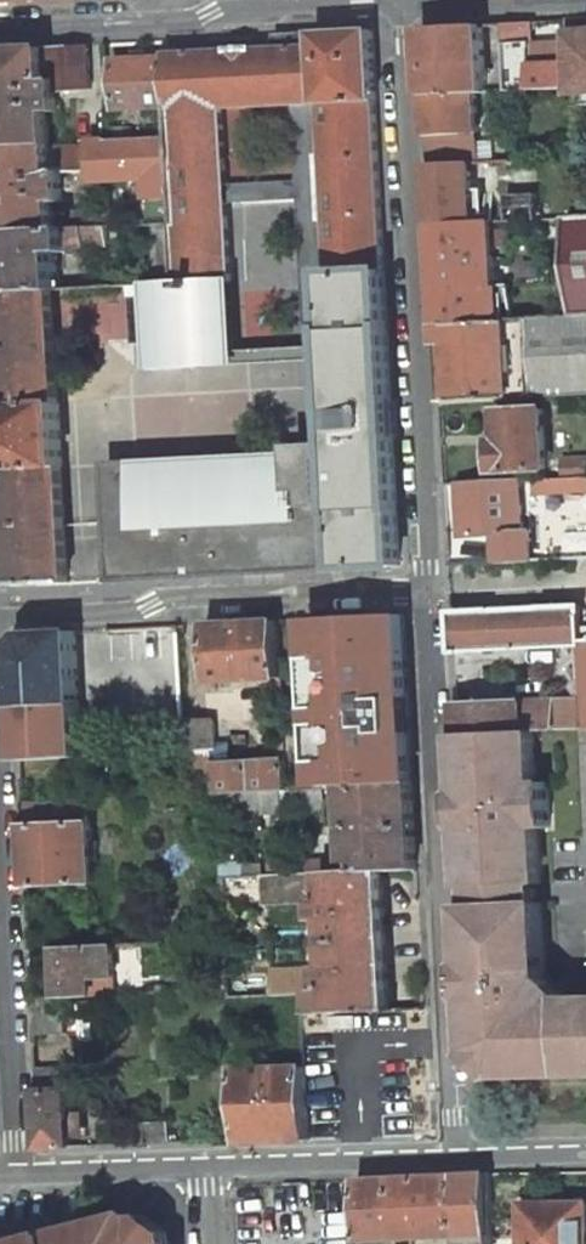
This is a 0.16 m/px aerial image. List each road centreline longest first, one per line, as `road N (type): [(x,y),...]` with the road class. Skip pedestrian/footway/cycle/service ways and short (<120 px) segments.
road 1 (residential): [(401,3),(432,589)]
road 2 (residential): [(432,589),(452,1153)]
road 3 (residential): [(0,613),(18,1170)]
road 4 (residential): [(432,589),(0,613)]
road 5 (unclassified): [(0,24),(401,3)]
road 6 (unclassified): [(205,1162),(452,1153)]
road 7 (unclassified): [(18,1170),(205,1162)]
road 8 (unclassified): [(452,1153),(585,1150)]

